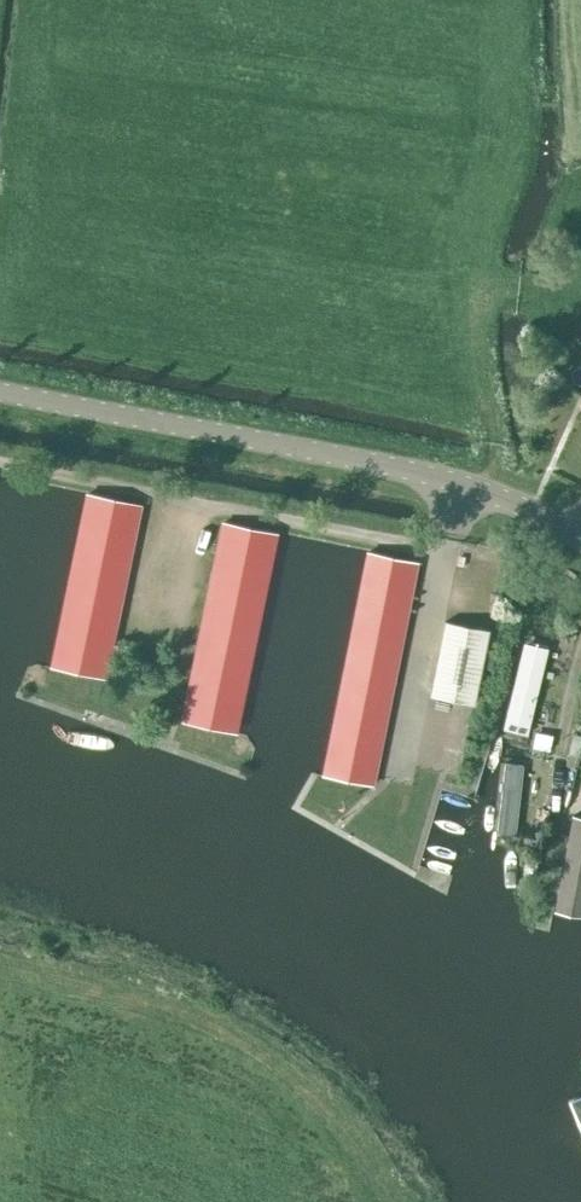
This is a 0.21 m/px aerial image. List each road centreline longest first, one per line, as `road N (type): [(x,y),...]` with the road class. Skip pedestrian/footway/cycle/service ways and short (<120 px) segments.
road 1 (tertiary): [(580,540),(516,503),(418,474),(0,391)]

